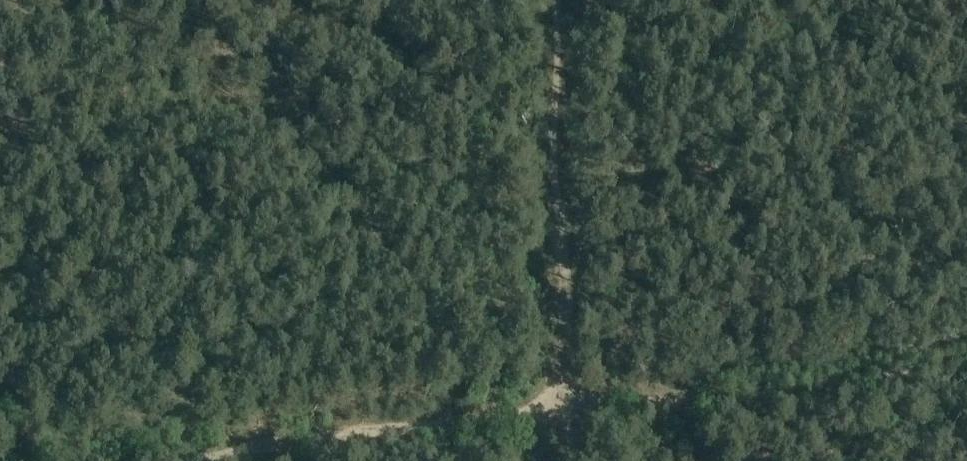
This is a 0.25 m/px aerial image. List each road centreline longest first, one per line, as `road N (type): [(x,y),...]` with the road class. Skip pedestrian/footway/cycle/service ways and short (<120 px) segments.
road 1 (track): [(0,64),(258,121),(289,145),(349,217),(491,399),(494,418)]
road 2 (track): [(567,411),(558,0)]
road 3 (track): [(567,411),(966,363)]
road 4 (track): [(183,460),(494,418)]

